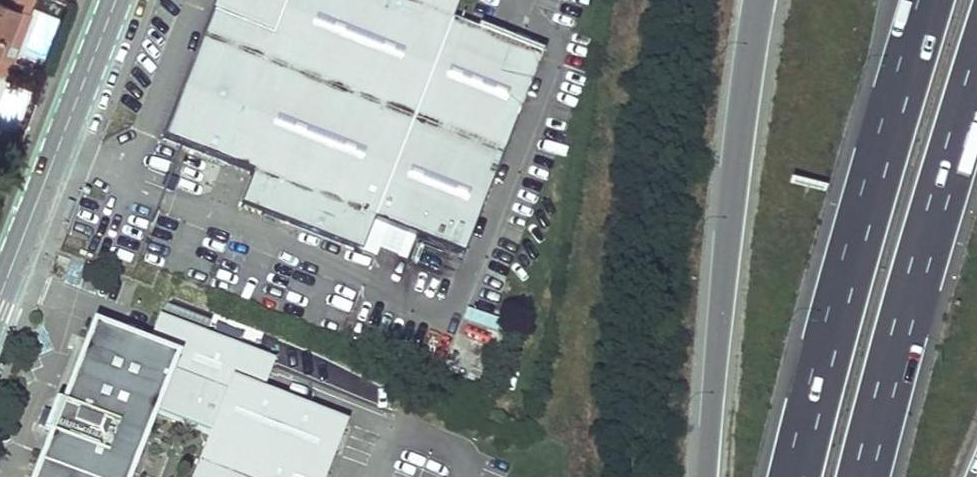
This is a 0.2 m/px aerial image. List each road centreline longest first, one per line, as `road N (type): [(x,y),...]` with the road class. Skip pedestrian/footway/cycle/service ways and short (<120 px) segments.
road 1 (motorway): [(928,0),(793,476)]
road 2 (motorway): [(759,0),(723,237),(707,476)]
road 3 (motorway): [(863,476),(976,73)]
road 4 (secondary): [(115,0),(0,295)]

